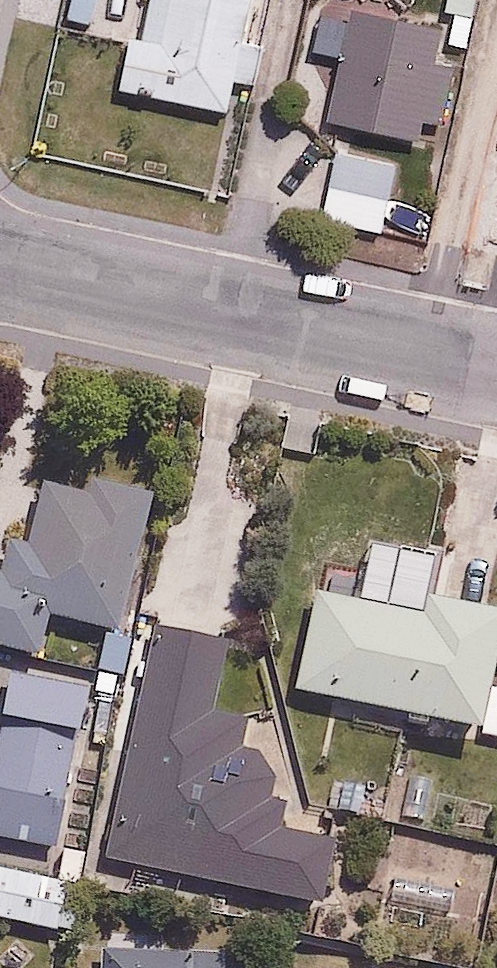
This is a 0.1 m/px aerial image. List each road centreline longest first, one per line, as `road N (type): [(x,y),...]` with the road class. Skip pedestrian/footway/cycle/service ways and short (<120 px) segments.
road 1 (residential): [(496,370),(0,263)]

